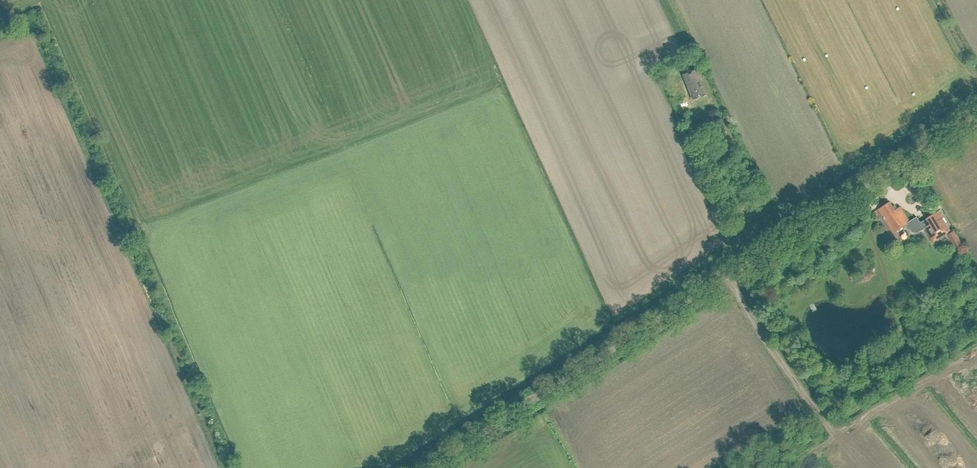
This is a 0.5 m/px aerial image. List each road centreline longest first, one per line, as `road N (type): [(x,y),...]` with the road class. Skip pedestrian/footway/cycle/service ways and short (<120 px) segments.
road 1 (tertiary): [(429,467),(976,113)]
road 2 (track): [(725,277),(834,434),(784,467)]
road 3 (track): [(834,434),(976,348)]

